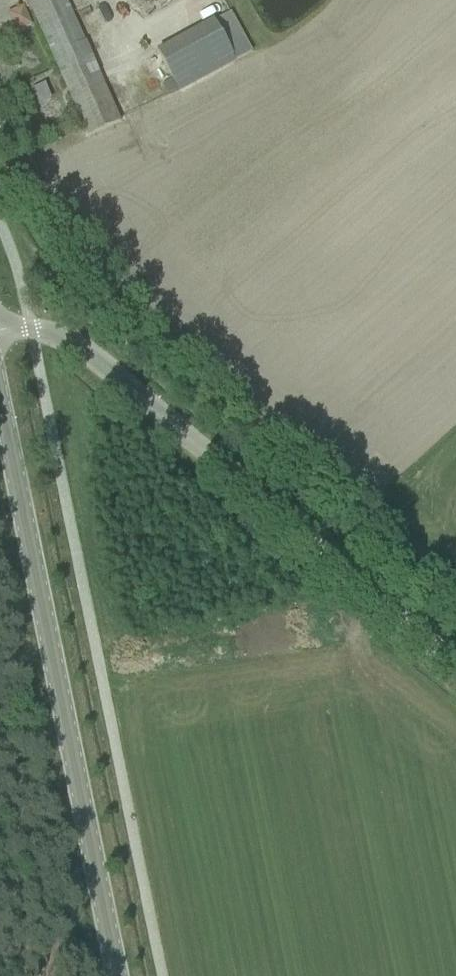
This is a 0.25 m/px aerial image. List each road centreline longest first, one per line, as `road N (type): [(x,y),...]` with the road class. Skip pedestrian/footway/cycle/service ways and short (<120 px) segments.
road 1 (unclassified): [(455,681),(71,337),(26,327),(0,332)]
road 2 (tertiary): [(117,975),(0,403)]

